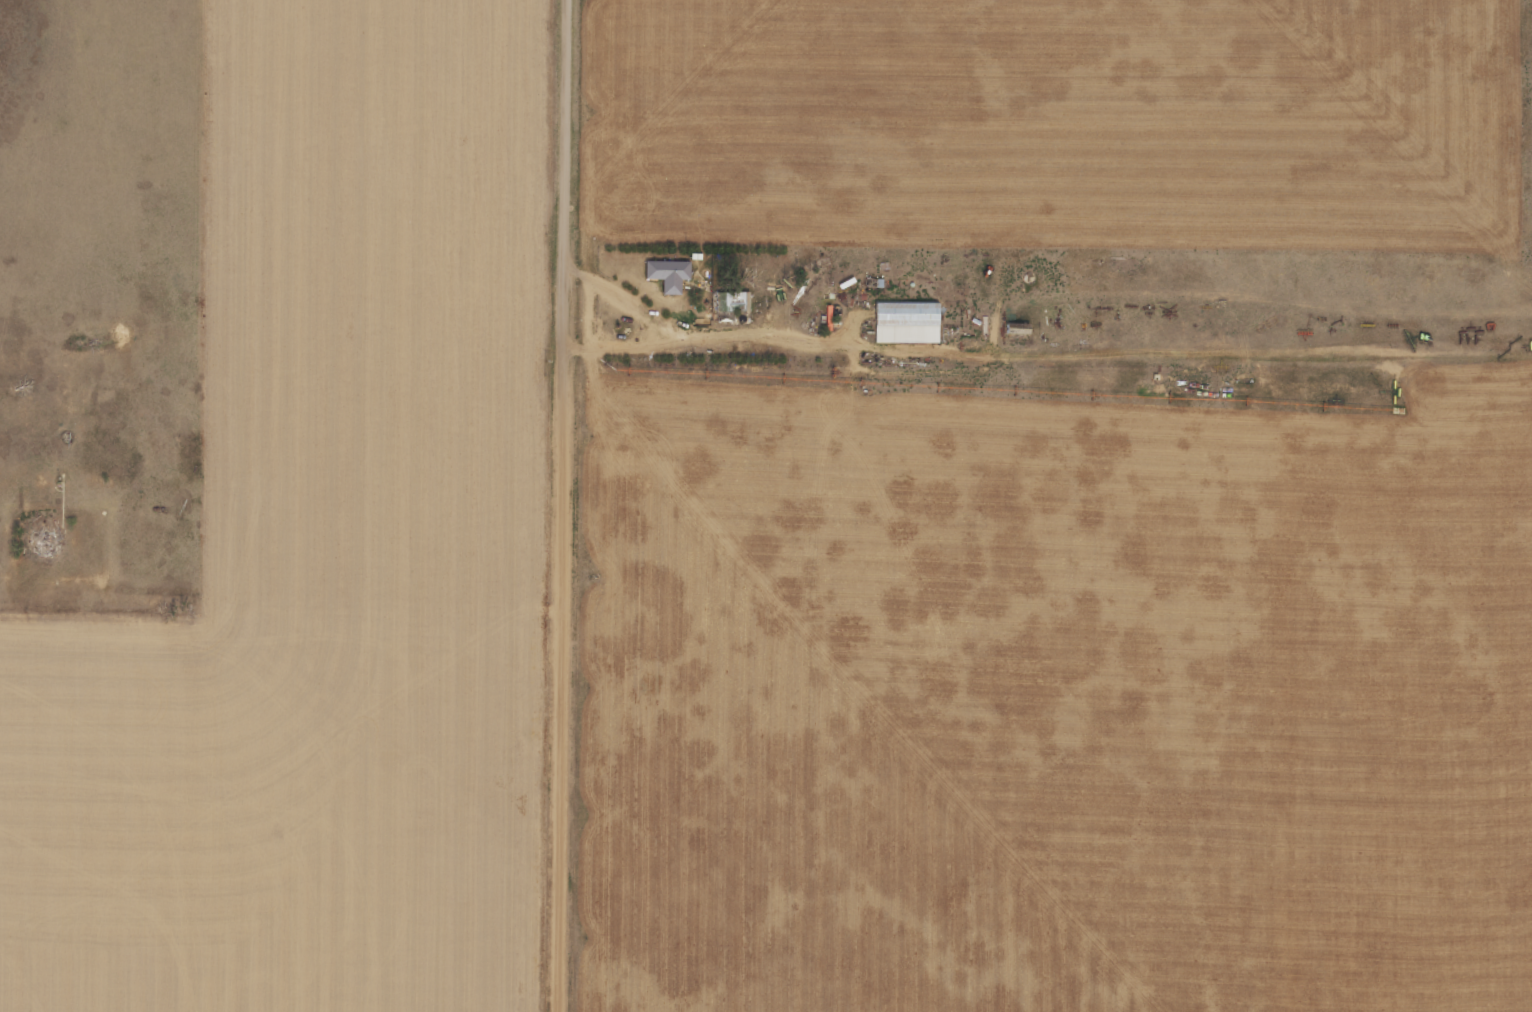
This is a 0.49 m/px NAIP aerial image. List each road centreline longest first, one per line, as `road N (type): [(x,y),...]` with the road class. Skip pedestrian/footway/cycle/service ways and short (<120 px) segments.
road 1 (residential): [(560,1011),(570,0)]

